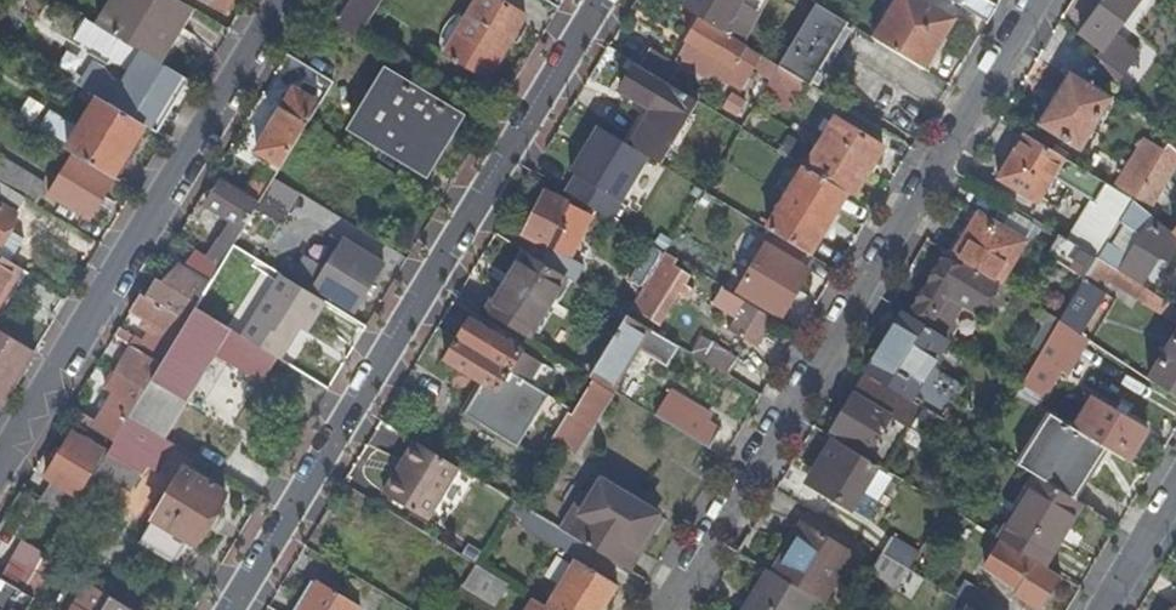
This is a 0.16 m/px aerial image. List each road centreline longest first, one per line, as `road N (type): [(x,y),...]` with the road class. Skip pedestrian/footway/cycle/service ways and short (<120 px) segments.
road 1 (residential): [(225,609),(597,0)]
road 2 (residential): [(663,609),(1033,0)]
road 3 (residential): [(278,0),(0,462)]
road 4 (residential): [(1103,609),(1175,490)]

